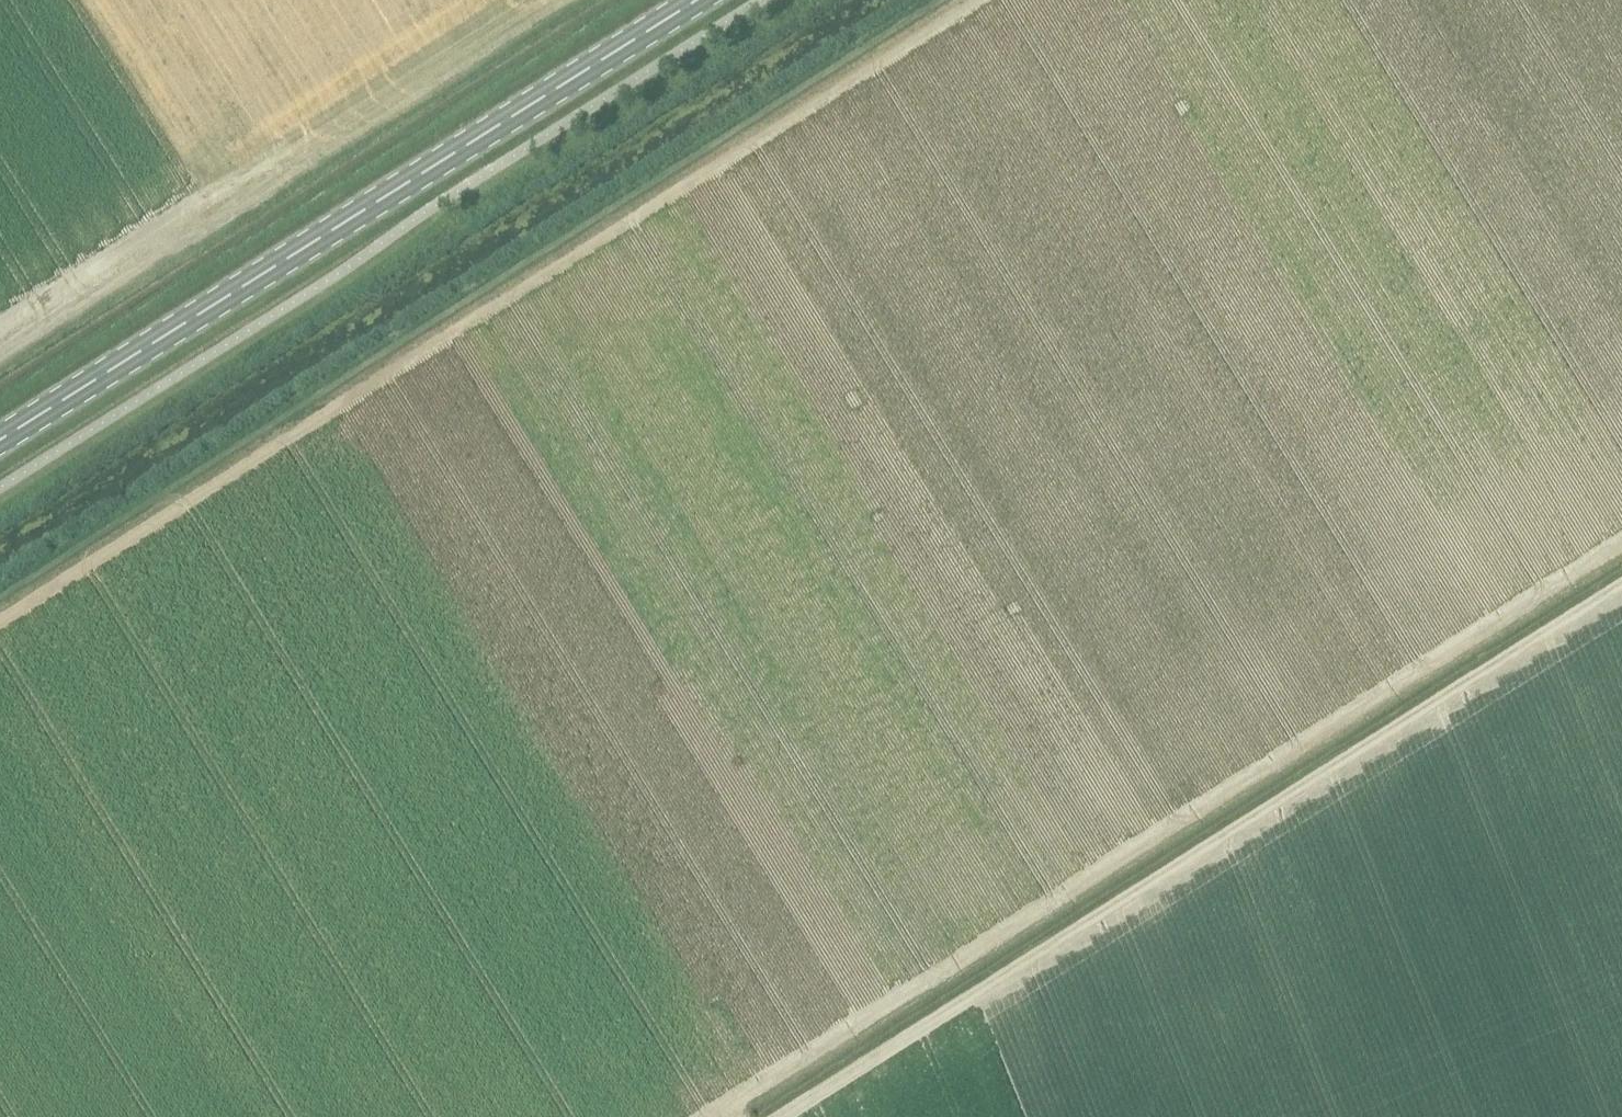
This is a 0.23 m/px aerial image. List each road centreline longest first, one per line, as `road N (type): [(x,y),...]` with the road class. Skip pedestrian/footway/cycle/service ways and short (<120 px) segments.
road 1 (secondary): [(0,439),(695,0)]

